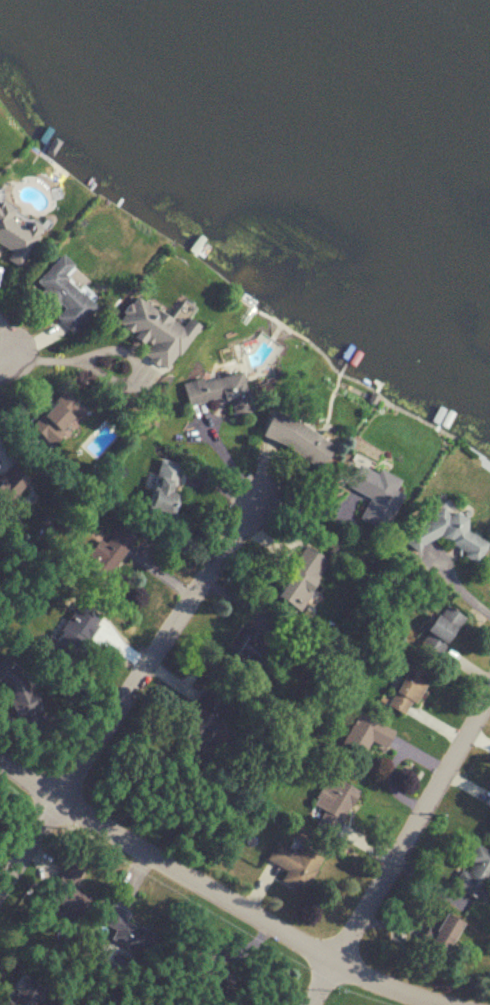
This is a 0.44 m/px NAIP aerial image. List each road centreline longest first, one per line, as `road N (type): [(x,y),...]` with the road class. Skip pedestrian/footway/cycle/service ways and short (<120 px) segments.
road 1 (residential): [(461,1004),(385,985),(0,757)]
road 2 (residential): [(0,890),(257,495)]
road 3 (residential): [(311,1004),(489,694)]

